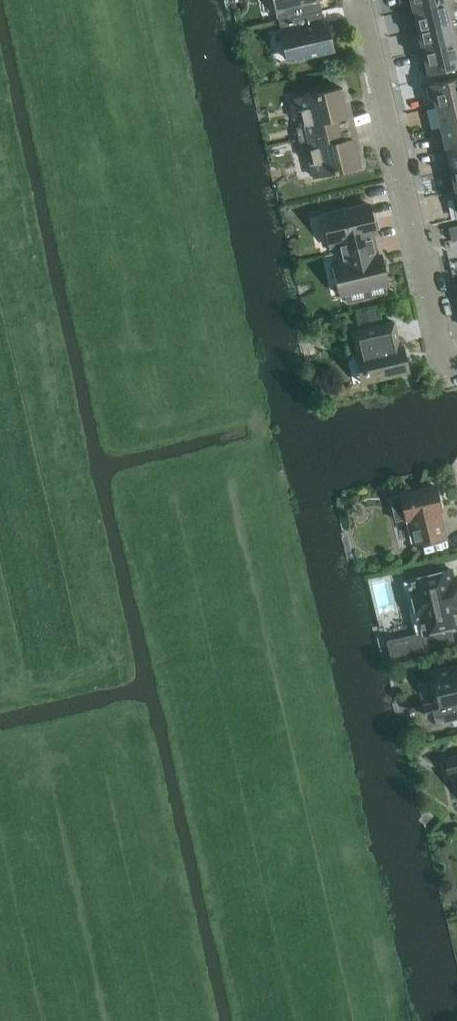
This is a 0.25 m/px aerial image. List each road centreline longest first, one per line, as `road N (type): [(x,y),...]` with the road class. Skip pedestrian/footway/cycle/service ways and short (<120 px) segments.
road 1 (residential): [(365,0),(448,369),(456,367)]

